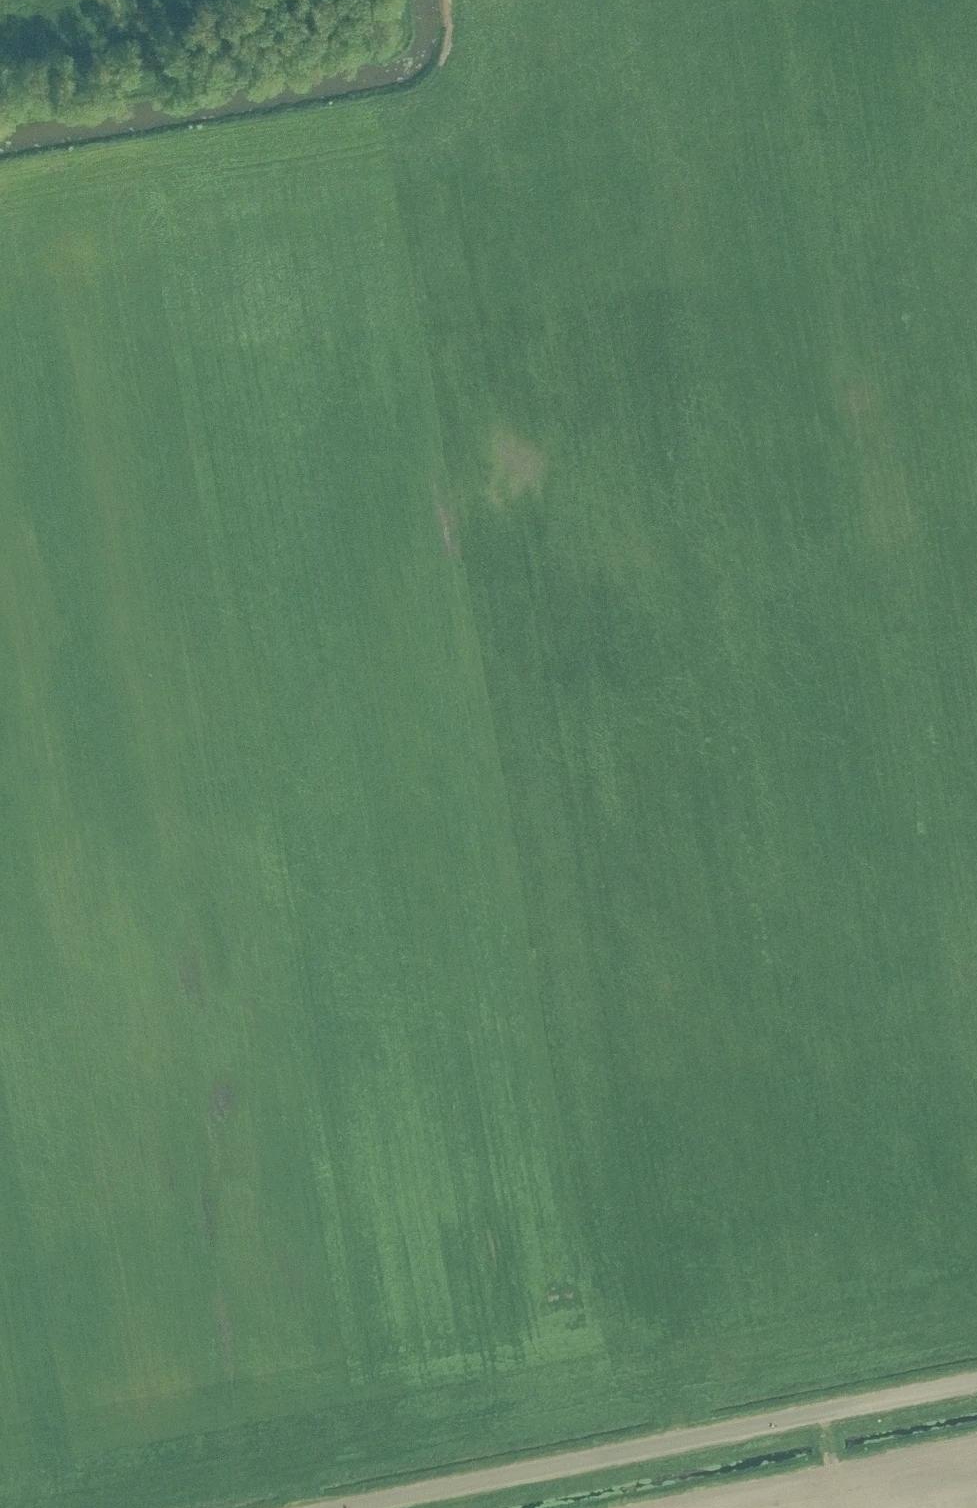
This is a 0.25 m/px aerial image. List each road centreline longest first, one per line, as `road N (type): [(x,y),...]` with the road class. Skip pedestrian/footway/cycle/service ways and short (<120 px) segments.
road 1 (unclassified): [(358,1507),(976,1384)]
road 2 (track): [(394,0),(384,33),(347,50),(0,111)]

